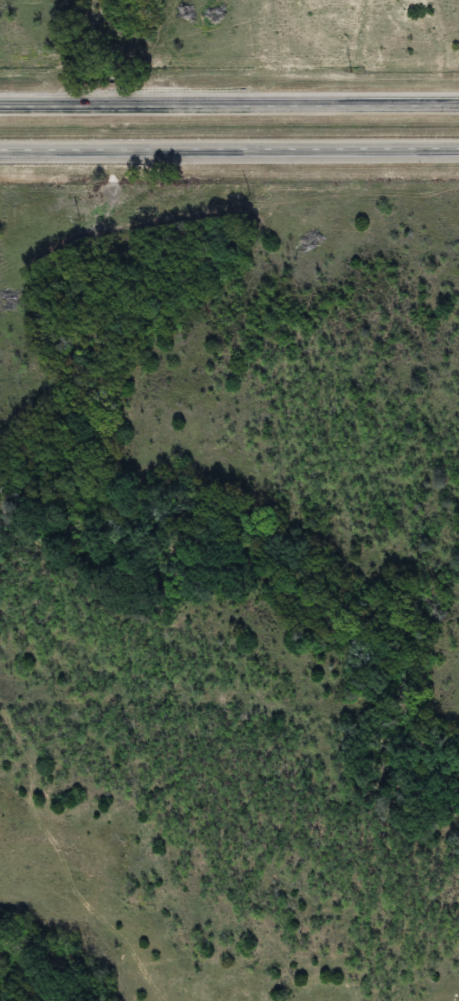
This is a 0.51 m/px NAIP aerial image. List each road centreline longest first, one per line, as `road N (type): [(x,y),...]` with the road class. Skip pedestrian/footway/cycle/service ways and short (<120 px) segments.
road 1 (trunk): [(458,109),(0,112)]
road 2 (trunk): [(0,155),(458,153)]

